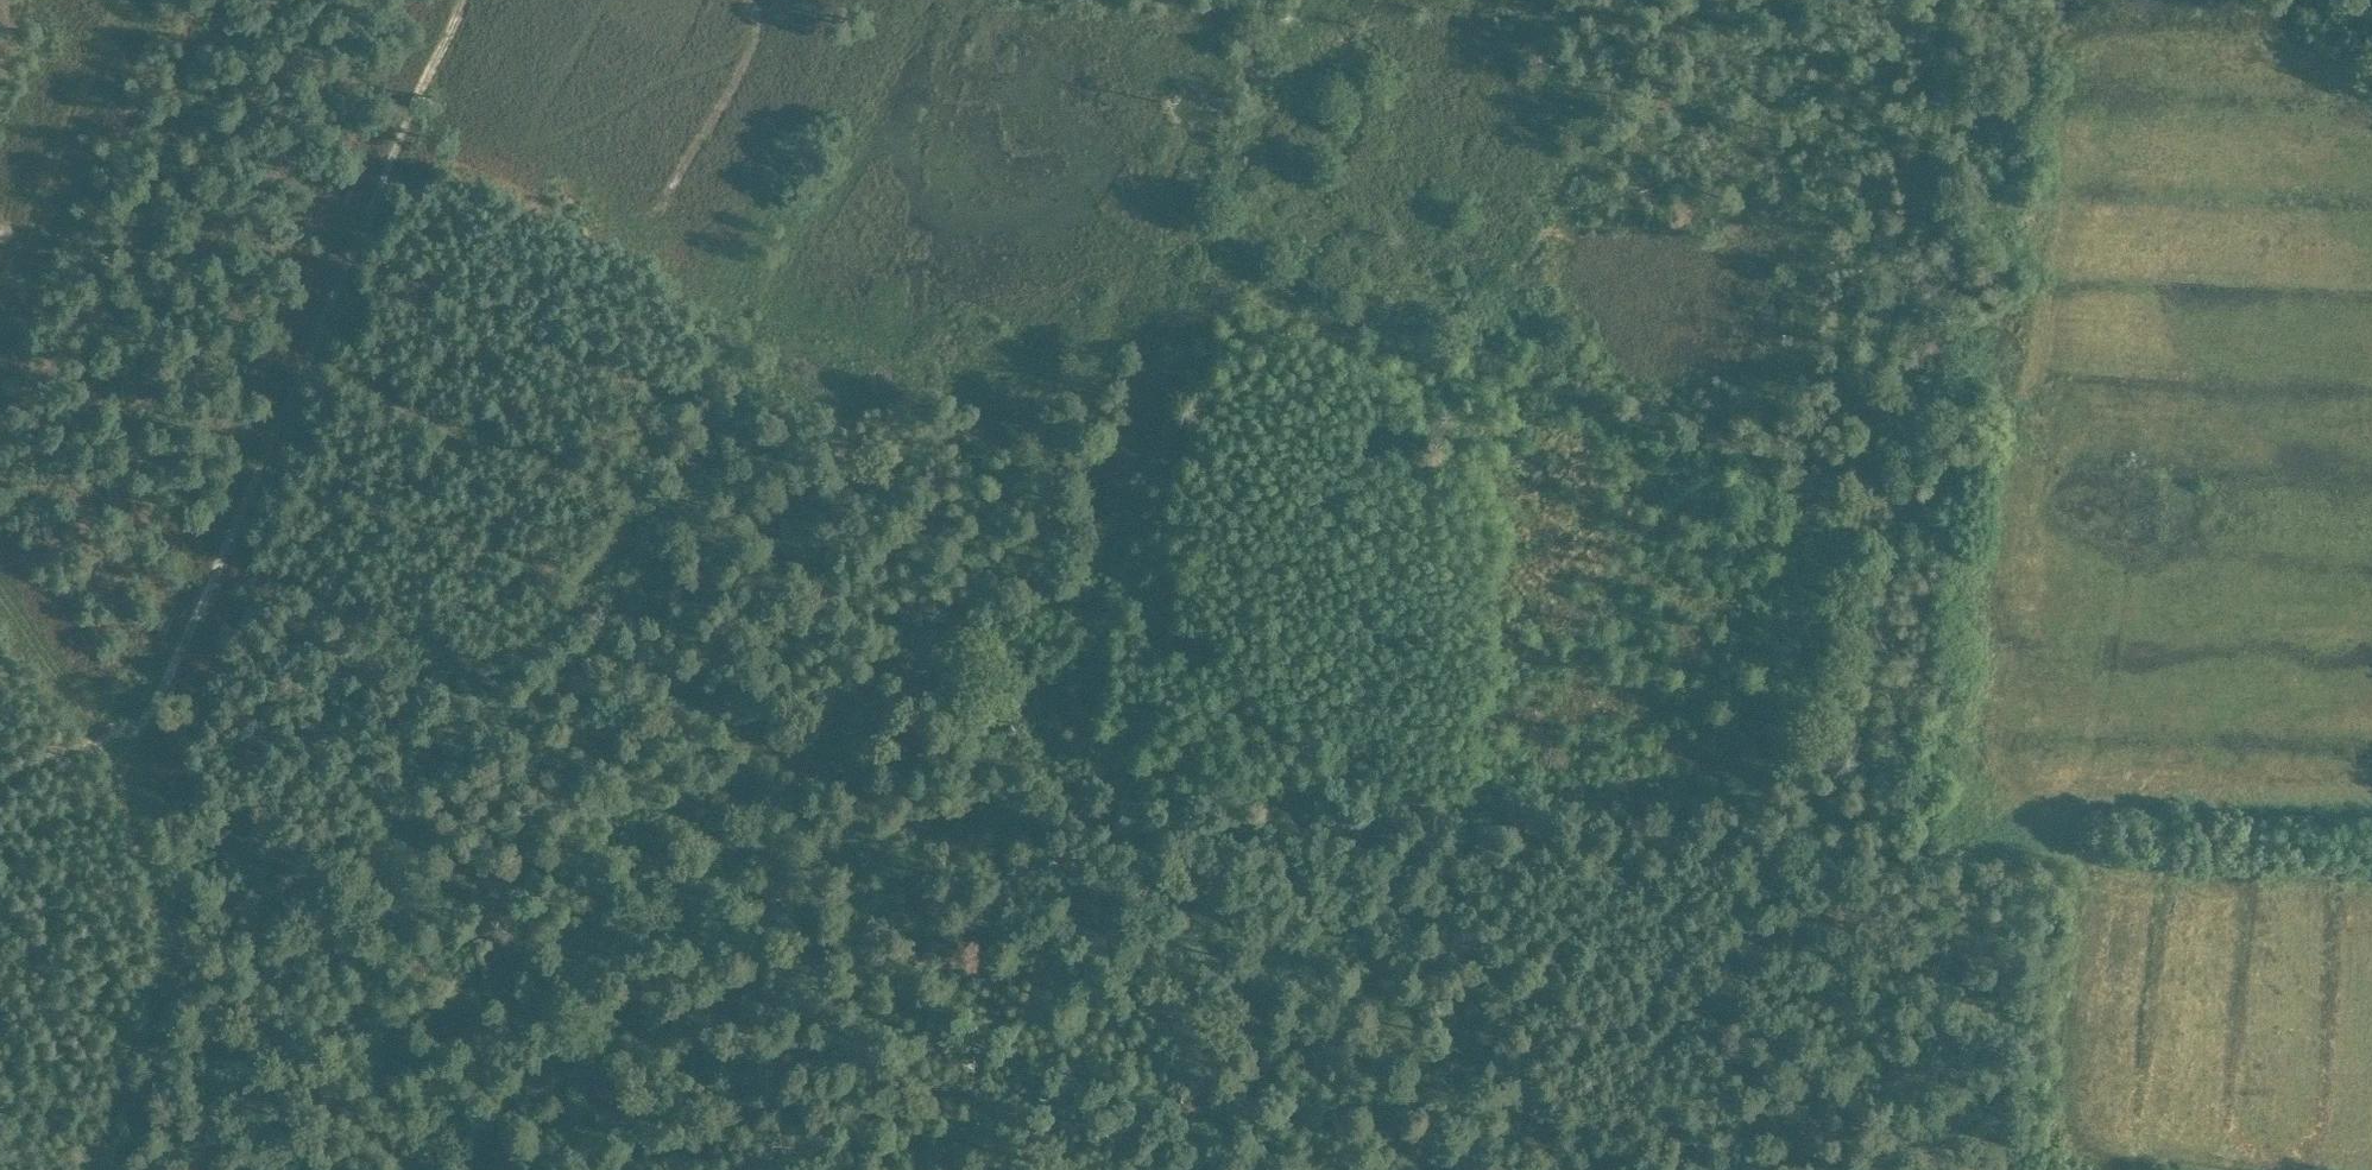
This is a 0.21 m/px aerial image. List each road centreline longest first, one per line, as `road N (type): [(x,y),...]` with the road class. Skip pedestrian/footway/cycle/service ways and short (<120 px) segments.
road 1 (track): [(1717,1169),(1740,1154),(1777,1082),(1809,839),(1806,756),(1936,0)]
road 2 (track): [(117,0),(0,293)]
road 3 (track): [(114,770),(0,580)]

